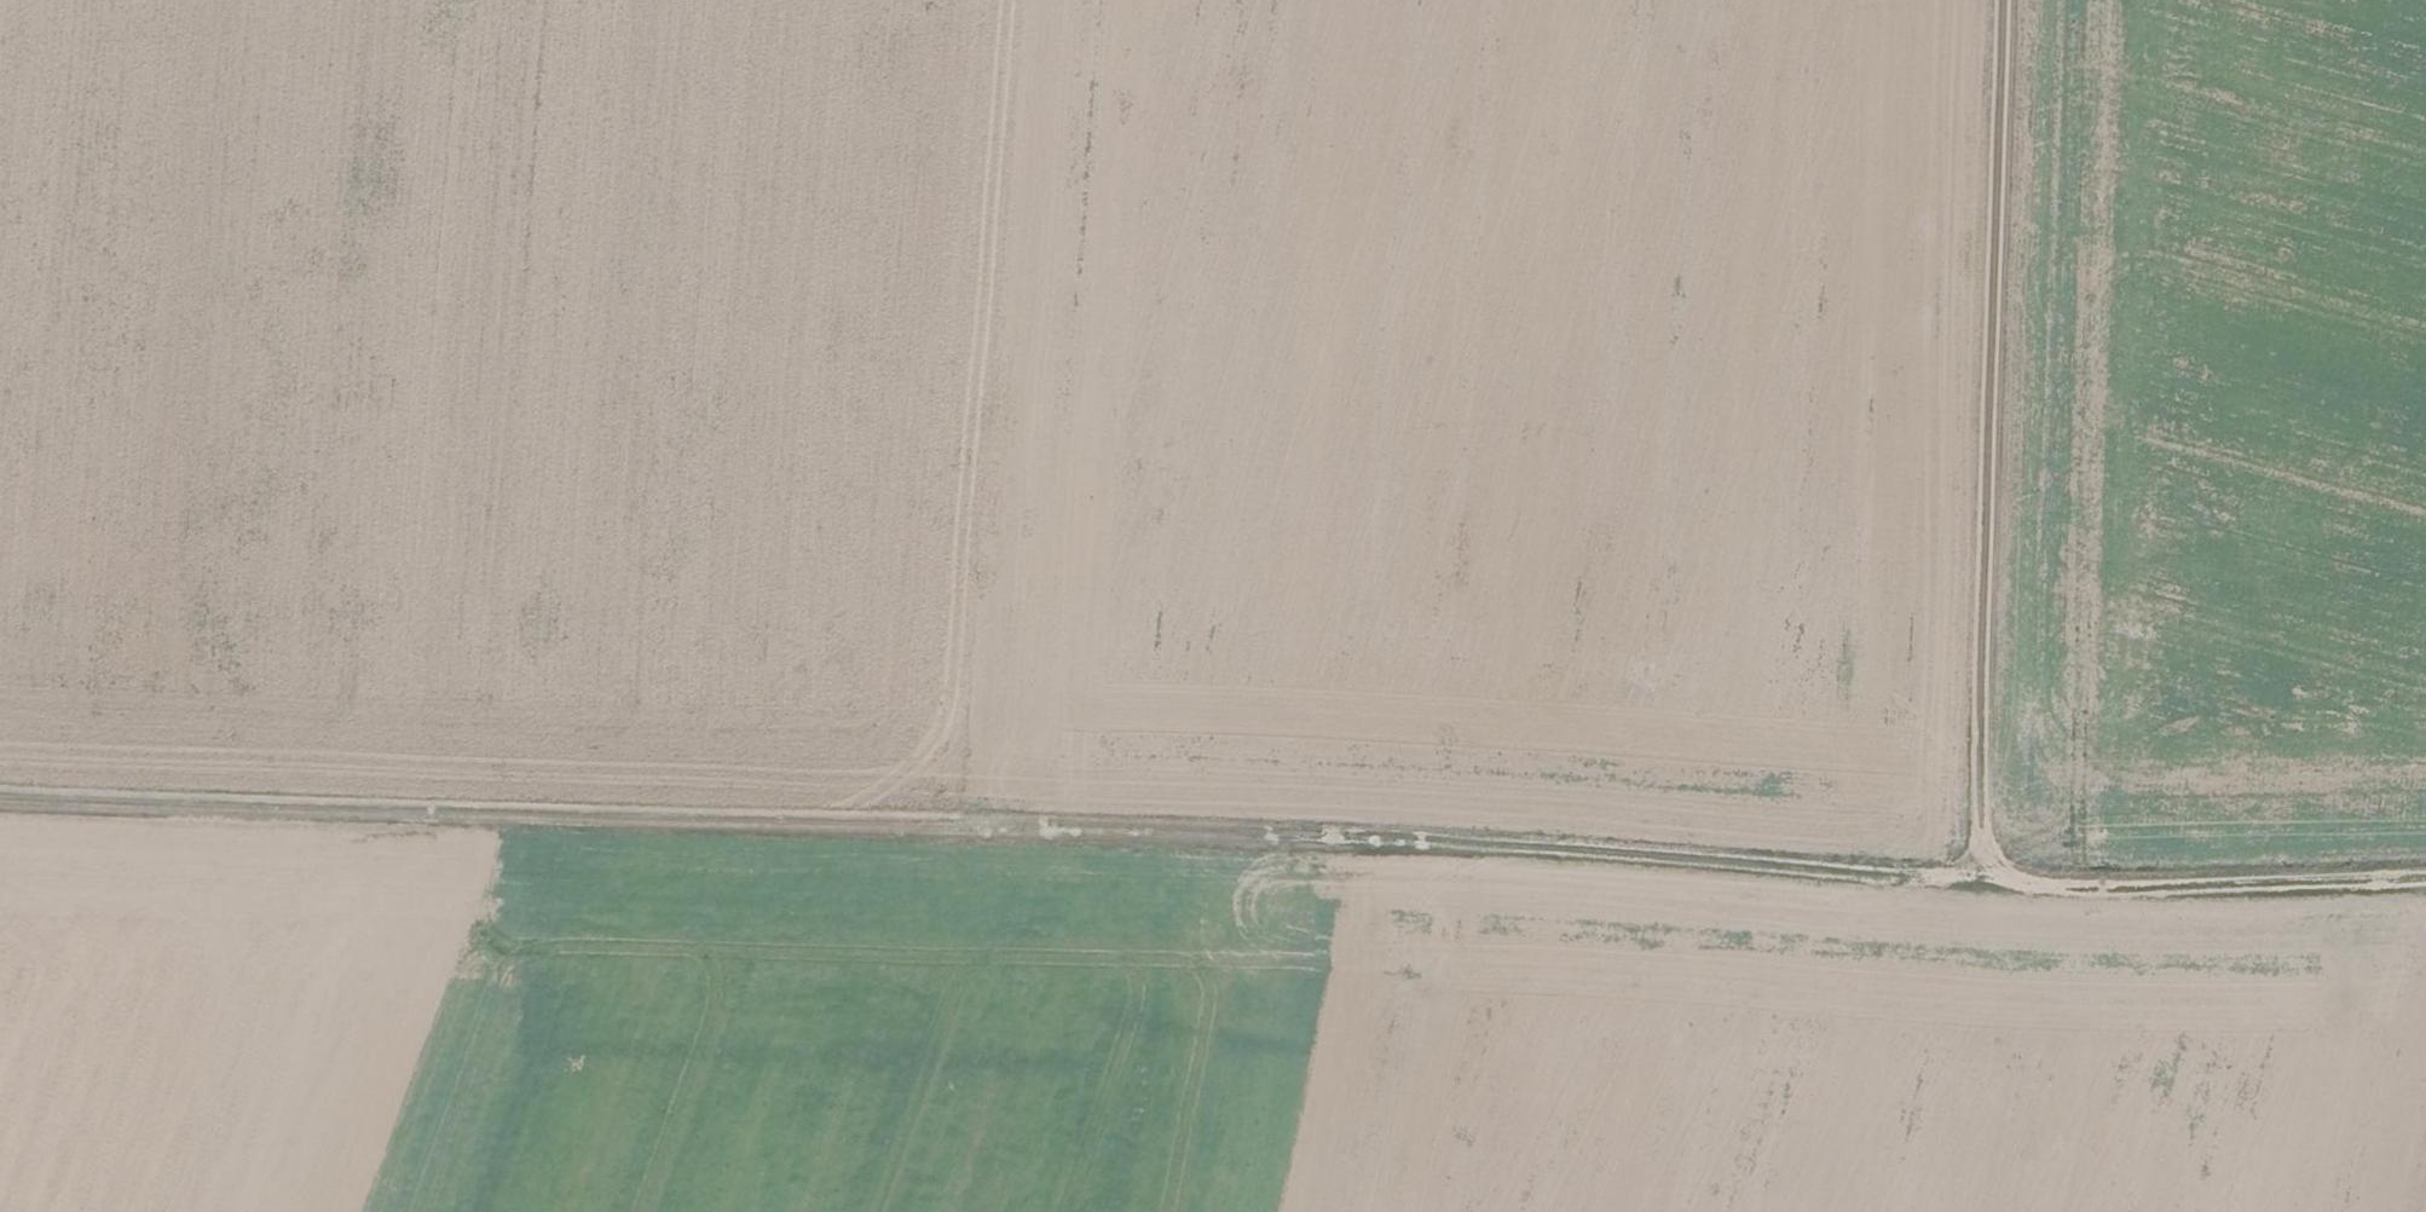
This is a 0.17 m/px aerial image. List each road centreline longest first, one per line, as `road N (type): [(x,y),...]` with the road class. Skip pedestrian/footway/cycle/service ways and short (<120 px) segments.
road 1 (track): [(2425,891),(1976,886),(1653,860),(0,804)]
road 2 (track): [(2004,0),(1976,886)]

